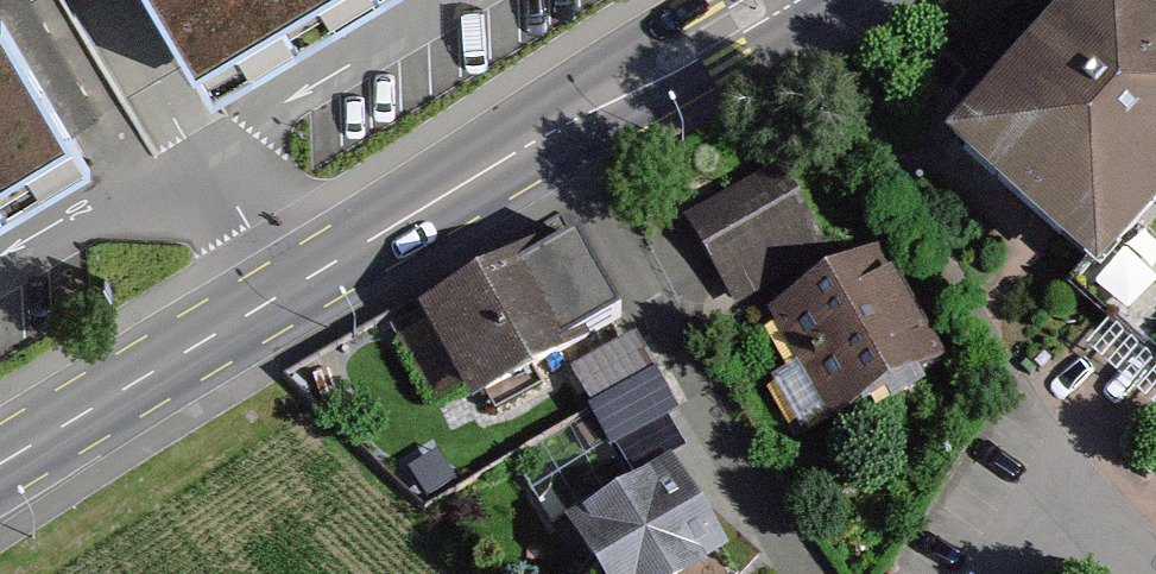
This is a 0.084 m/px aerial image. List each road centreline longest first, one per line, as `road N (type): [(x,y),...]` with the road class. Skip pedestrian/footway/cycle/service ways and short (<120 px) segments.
road 1 (primary): [(0,465),(778,0)]
road 2 (residential): [(1053,461),(1145,573)]

